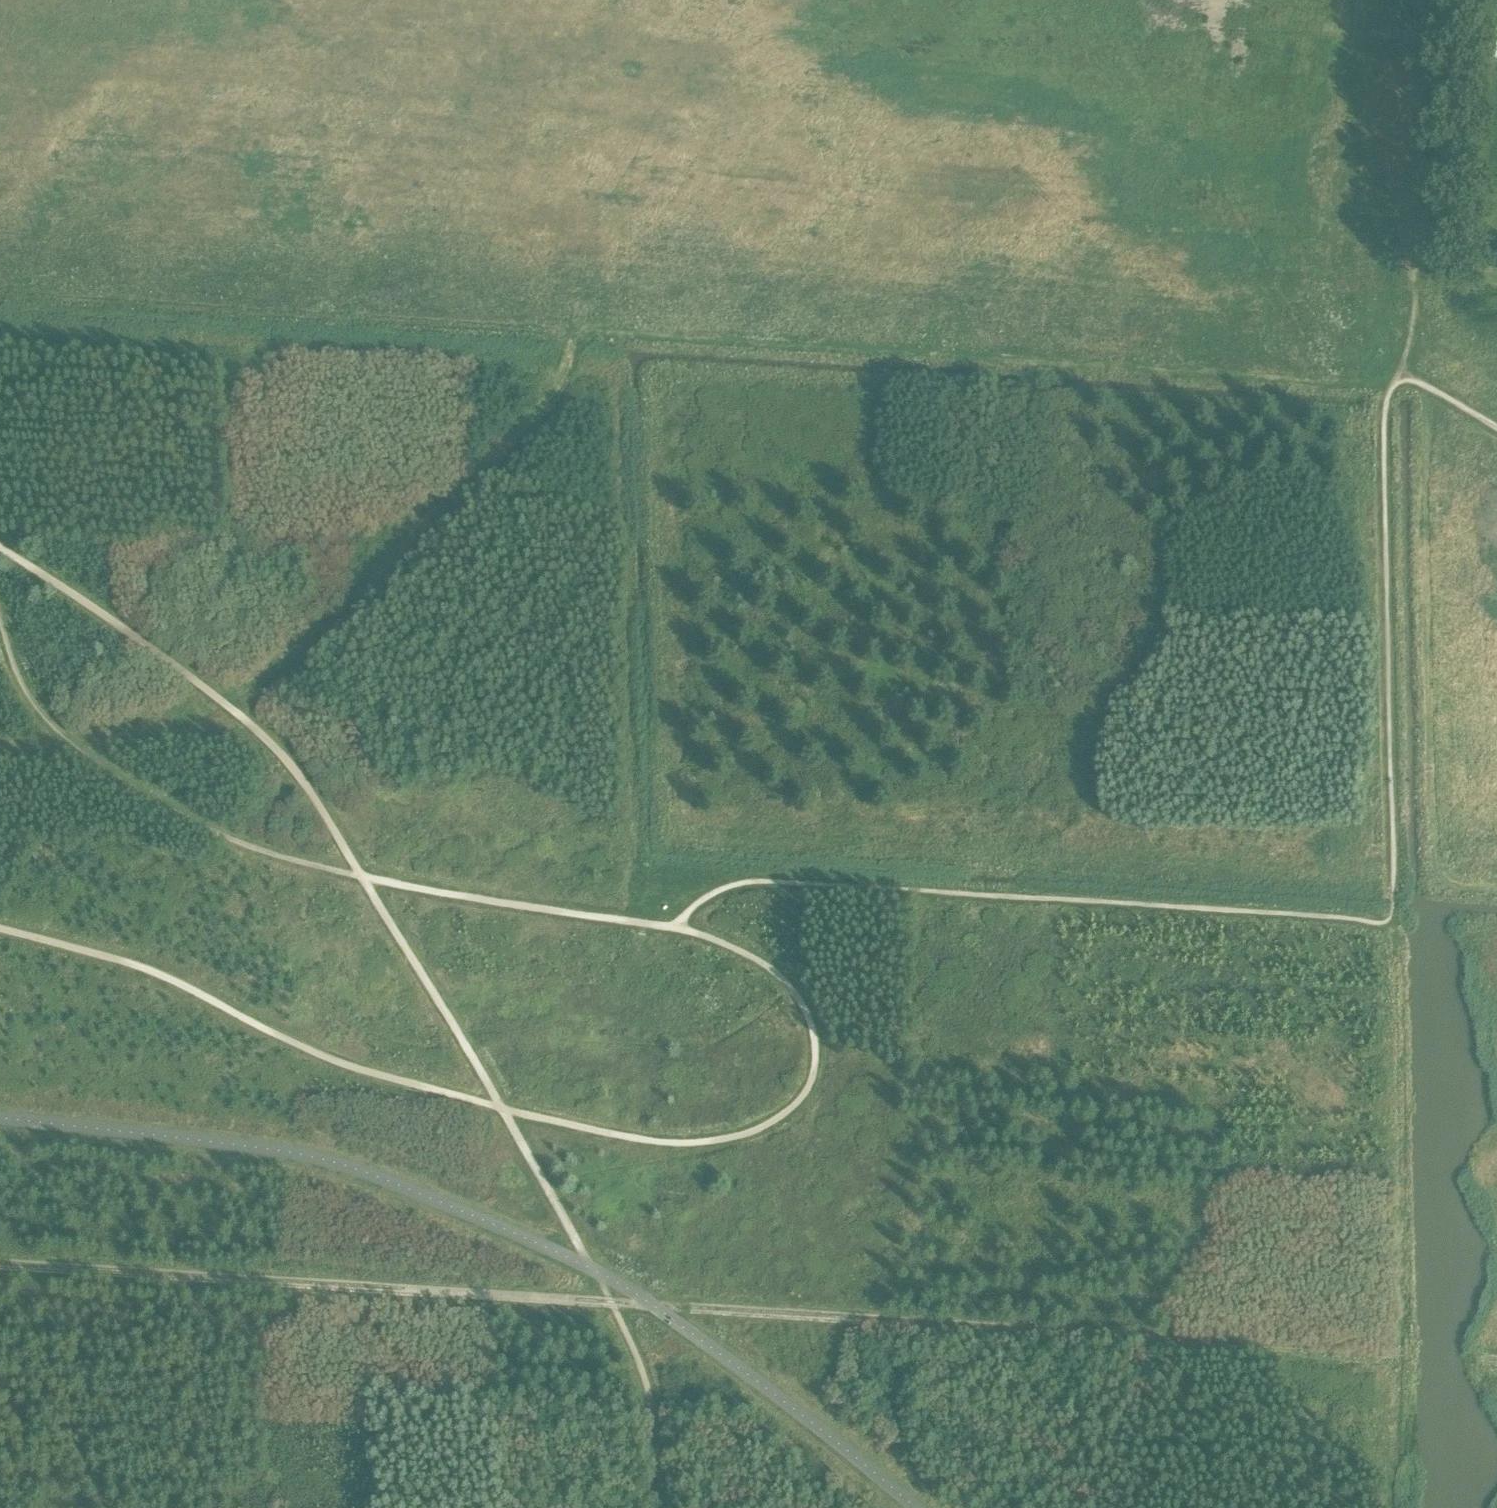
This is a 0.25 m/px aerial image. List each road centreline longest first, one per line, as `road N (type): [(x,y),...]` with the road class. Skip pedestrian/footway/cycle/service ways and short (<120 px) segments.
road 1 (track): [(1403,366),(1337,383),(0,296)]
road 2 (track): [(1398,1354),(0,1265)]
road 3 (track): [(0,754),(150,727),(251,689),(325,630),(539,410),(563,363),(566,334)]
road 4 (track): [(1396,385),(1413,331),(1427,0)]
road 5 (track): [(1403,366),(1372,277),(1354,0)]

